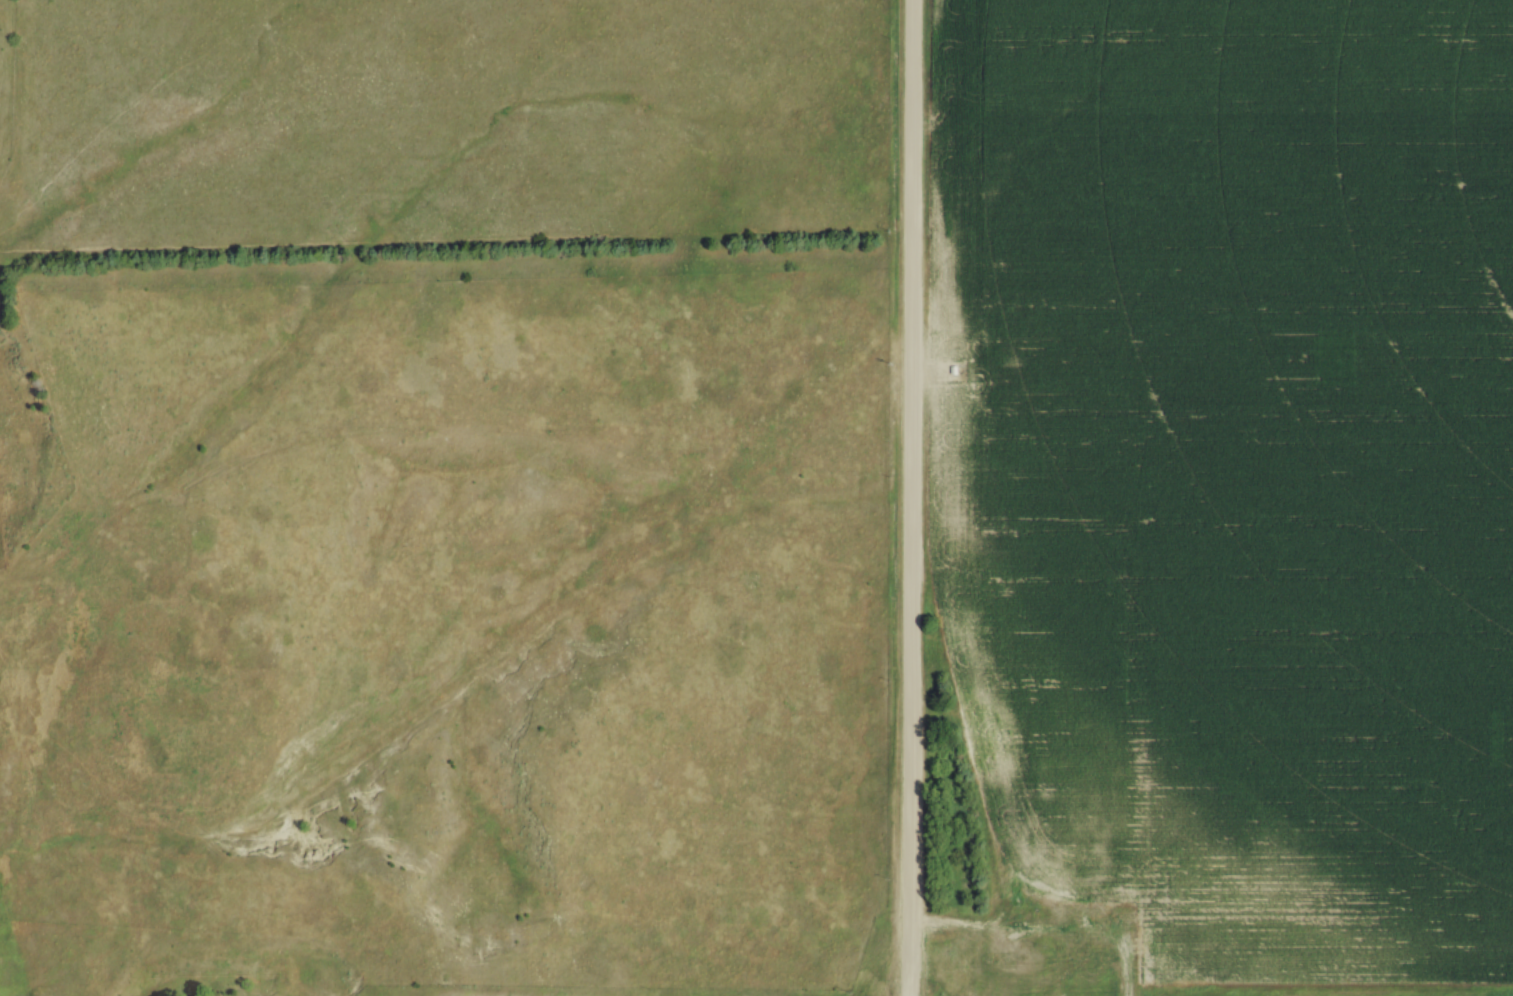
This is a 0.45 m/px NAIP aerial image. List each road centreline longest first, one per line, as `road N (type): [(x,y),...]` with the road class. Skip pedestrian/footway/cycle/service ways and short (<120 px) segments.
road 1 (tertiary): [(913,0),(909,995)]

